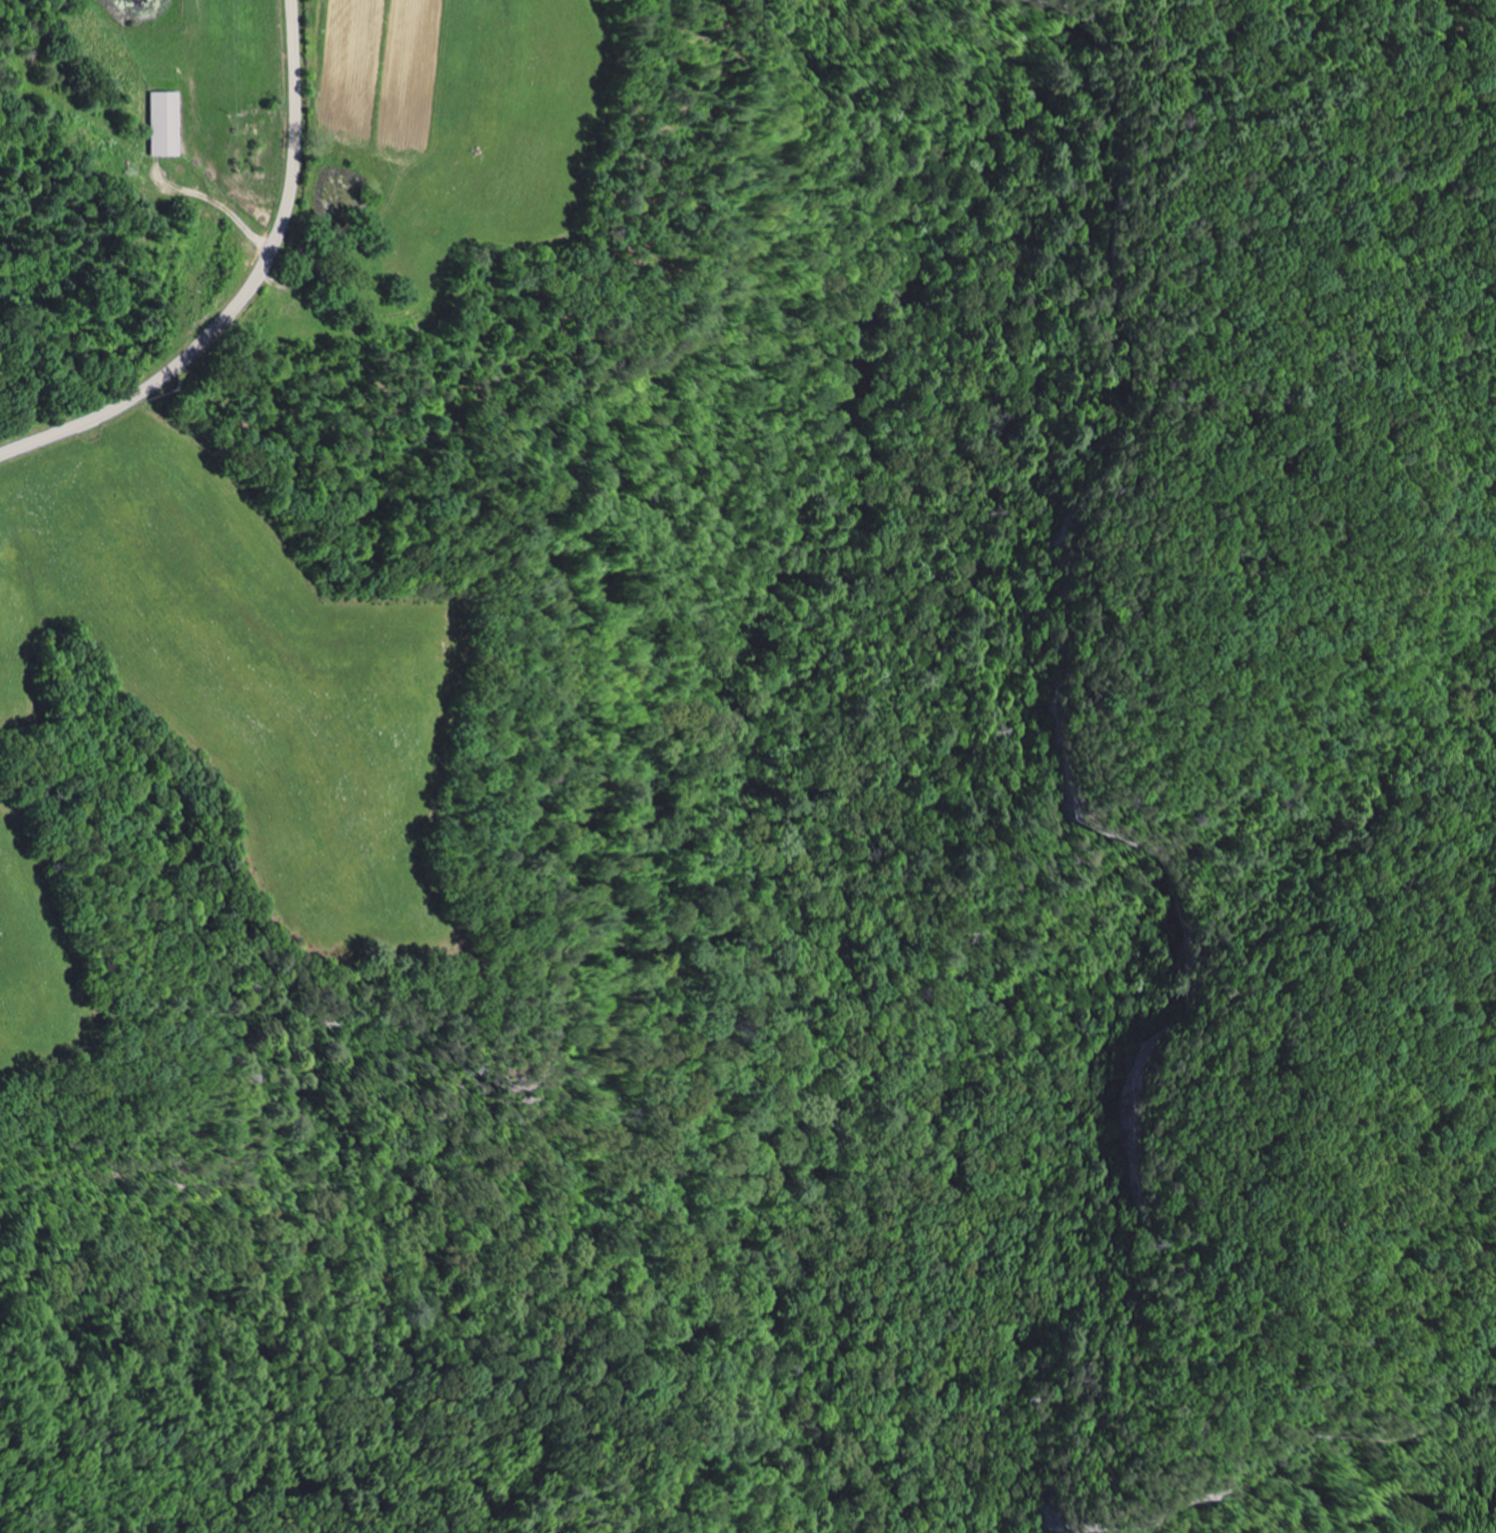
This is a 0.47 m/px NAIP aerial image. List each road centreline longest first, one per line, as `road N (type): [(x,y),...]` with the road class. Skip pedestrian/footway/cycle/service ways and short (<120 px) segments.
road 1 (secondary): [(0,457),(141,392),(216,330),(252,284),(285,217),(297,156),(292,0)]

